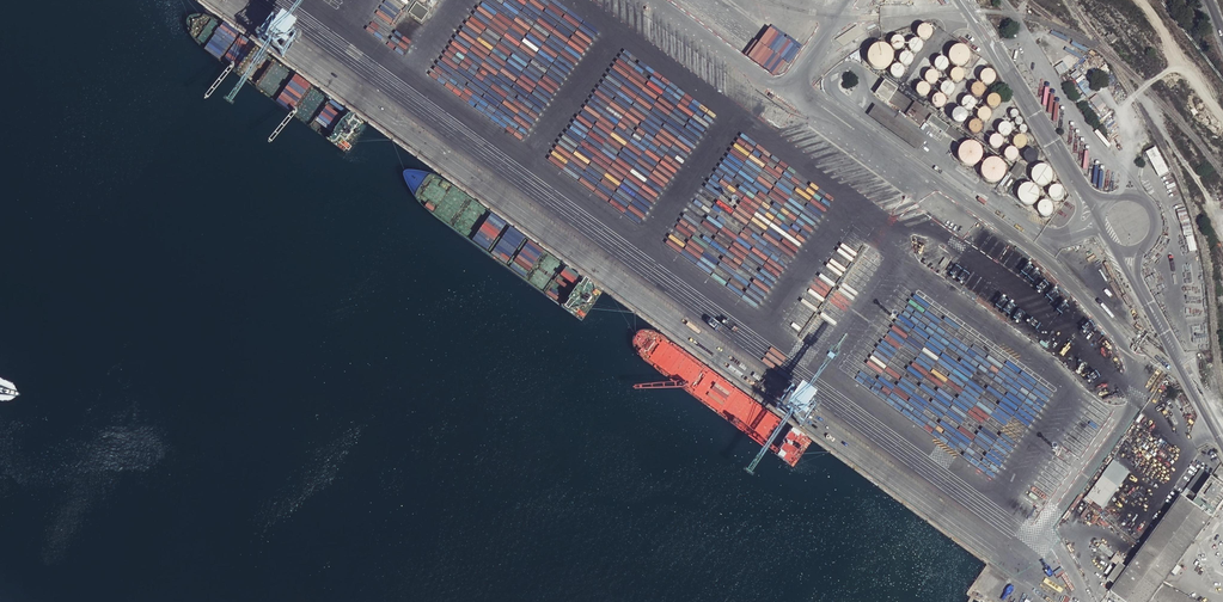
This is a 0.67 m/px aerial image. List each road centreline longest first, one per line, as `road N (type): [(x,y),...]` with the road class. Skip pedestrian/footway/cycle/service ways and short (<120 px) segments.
road 1 (track): [(1117,164),(1124,109),(1142,97),(1222,222)]

